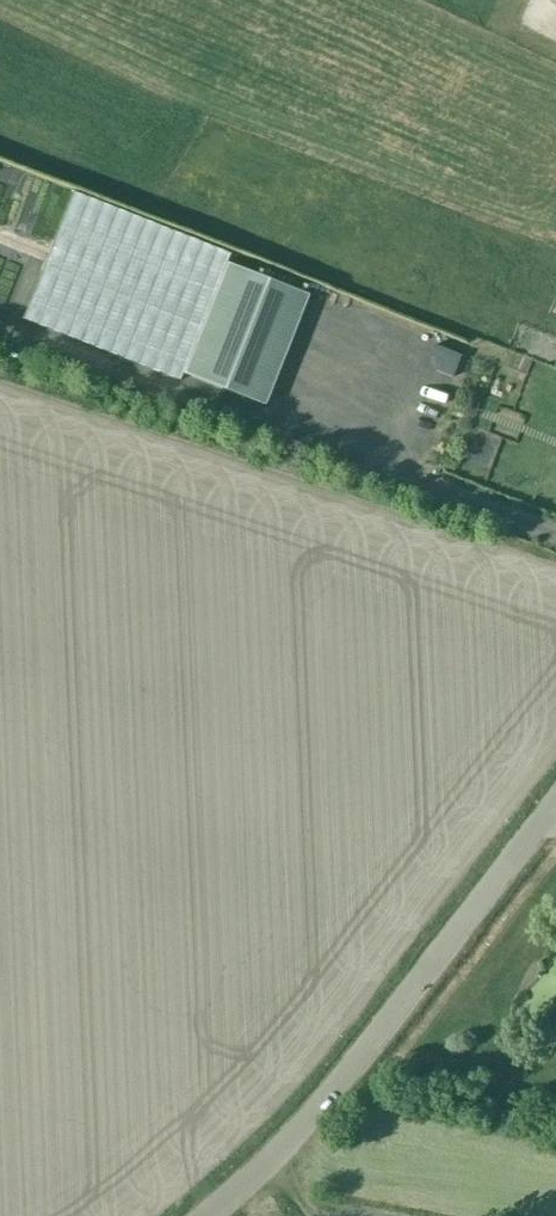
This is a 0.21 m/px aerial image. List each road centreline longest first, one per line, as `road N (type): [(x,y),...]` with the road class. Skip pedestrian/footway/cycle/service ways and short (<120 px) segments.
road 1 (tertiary): [(209,1215),(330,1094),(555,804)]

